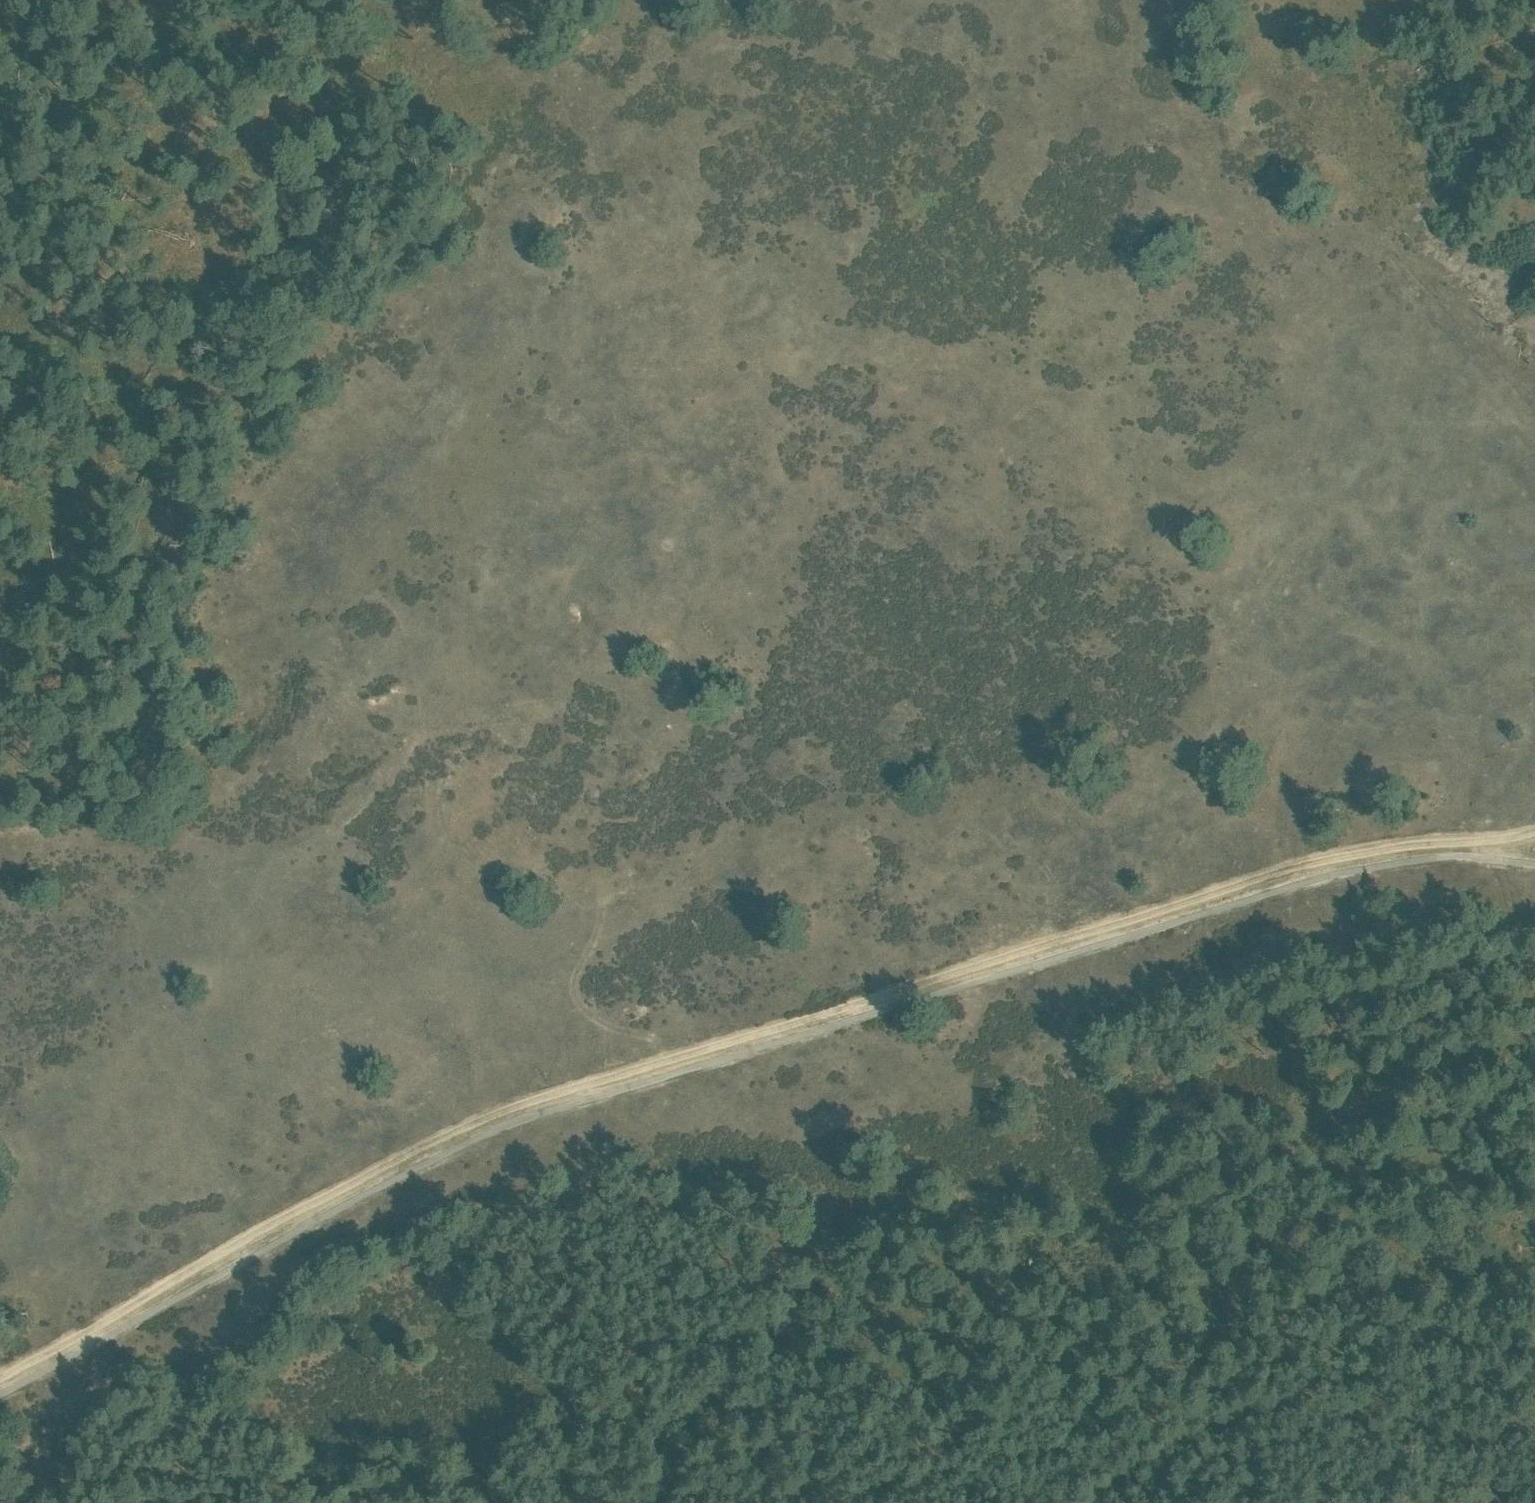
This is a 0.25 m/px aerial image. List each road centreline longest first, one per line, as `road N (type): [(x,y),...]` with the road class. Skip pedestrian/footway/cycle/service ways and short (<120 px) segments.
road 1 (track): [(1534,831),(1324,858),(527,1096),(472,1117),(0,1372)]

